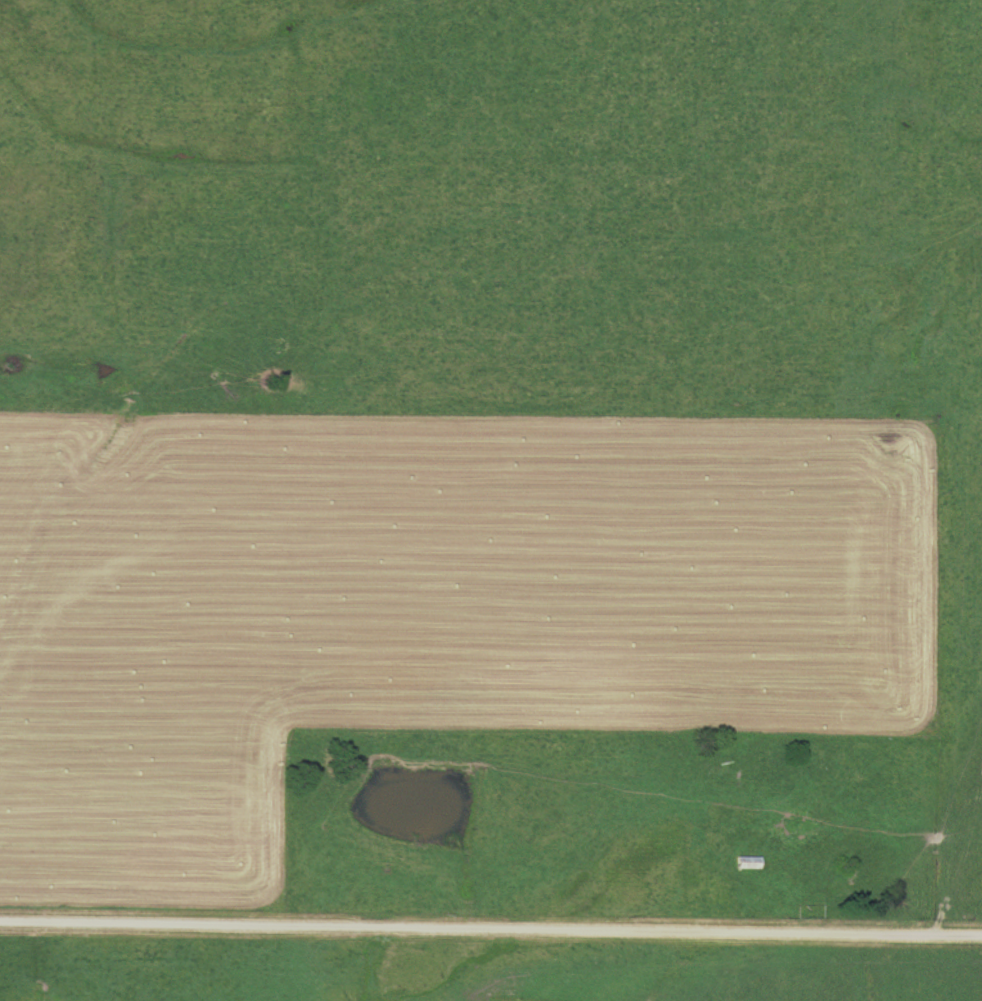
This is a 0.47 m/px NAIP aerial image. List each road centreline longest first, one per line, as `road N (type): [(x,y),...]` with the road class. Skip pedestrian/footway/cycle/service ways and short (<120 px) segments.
road 1 (residential): [(981,929),(408,928),(0,917)]

